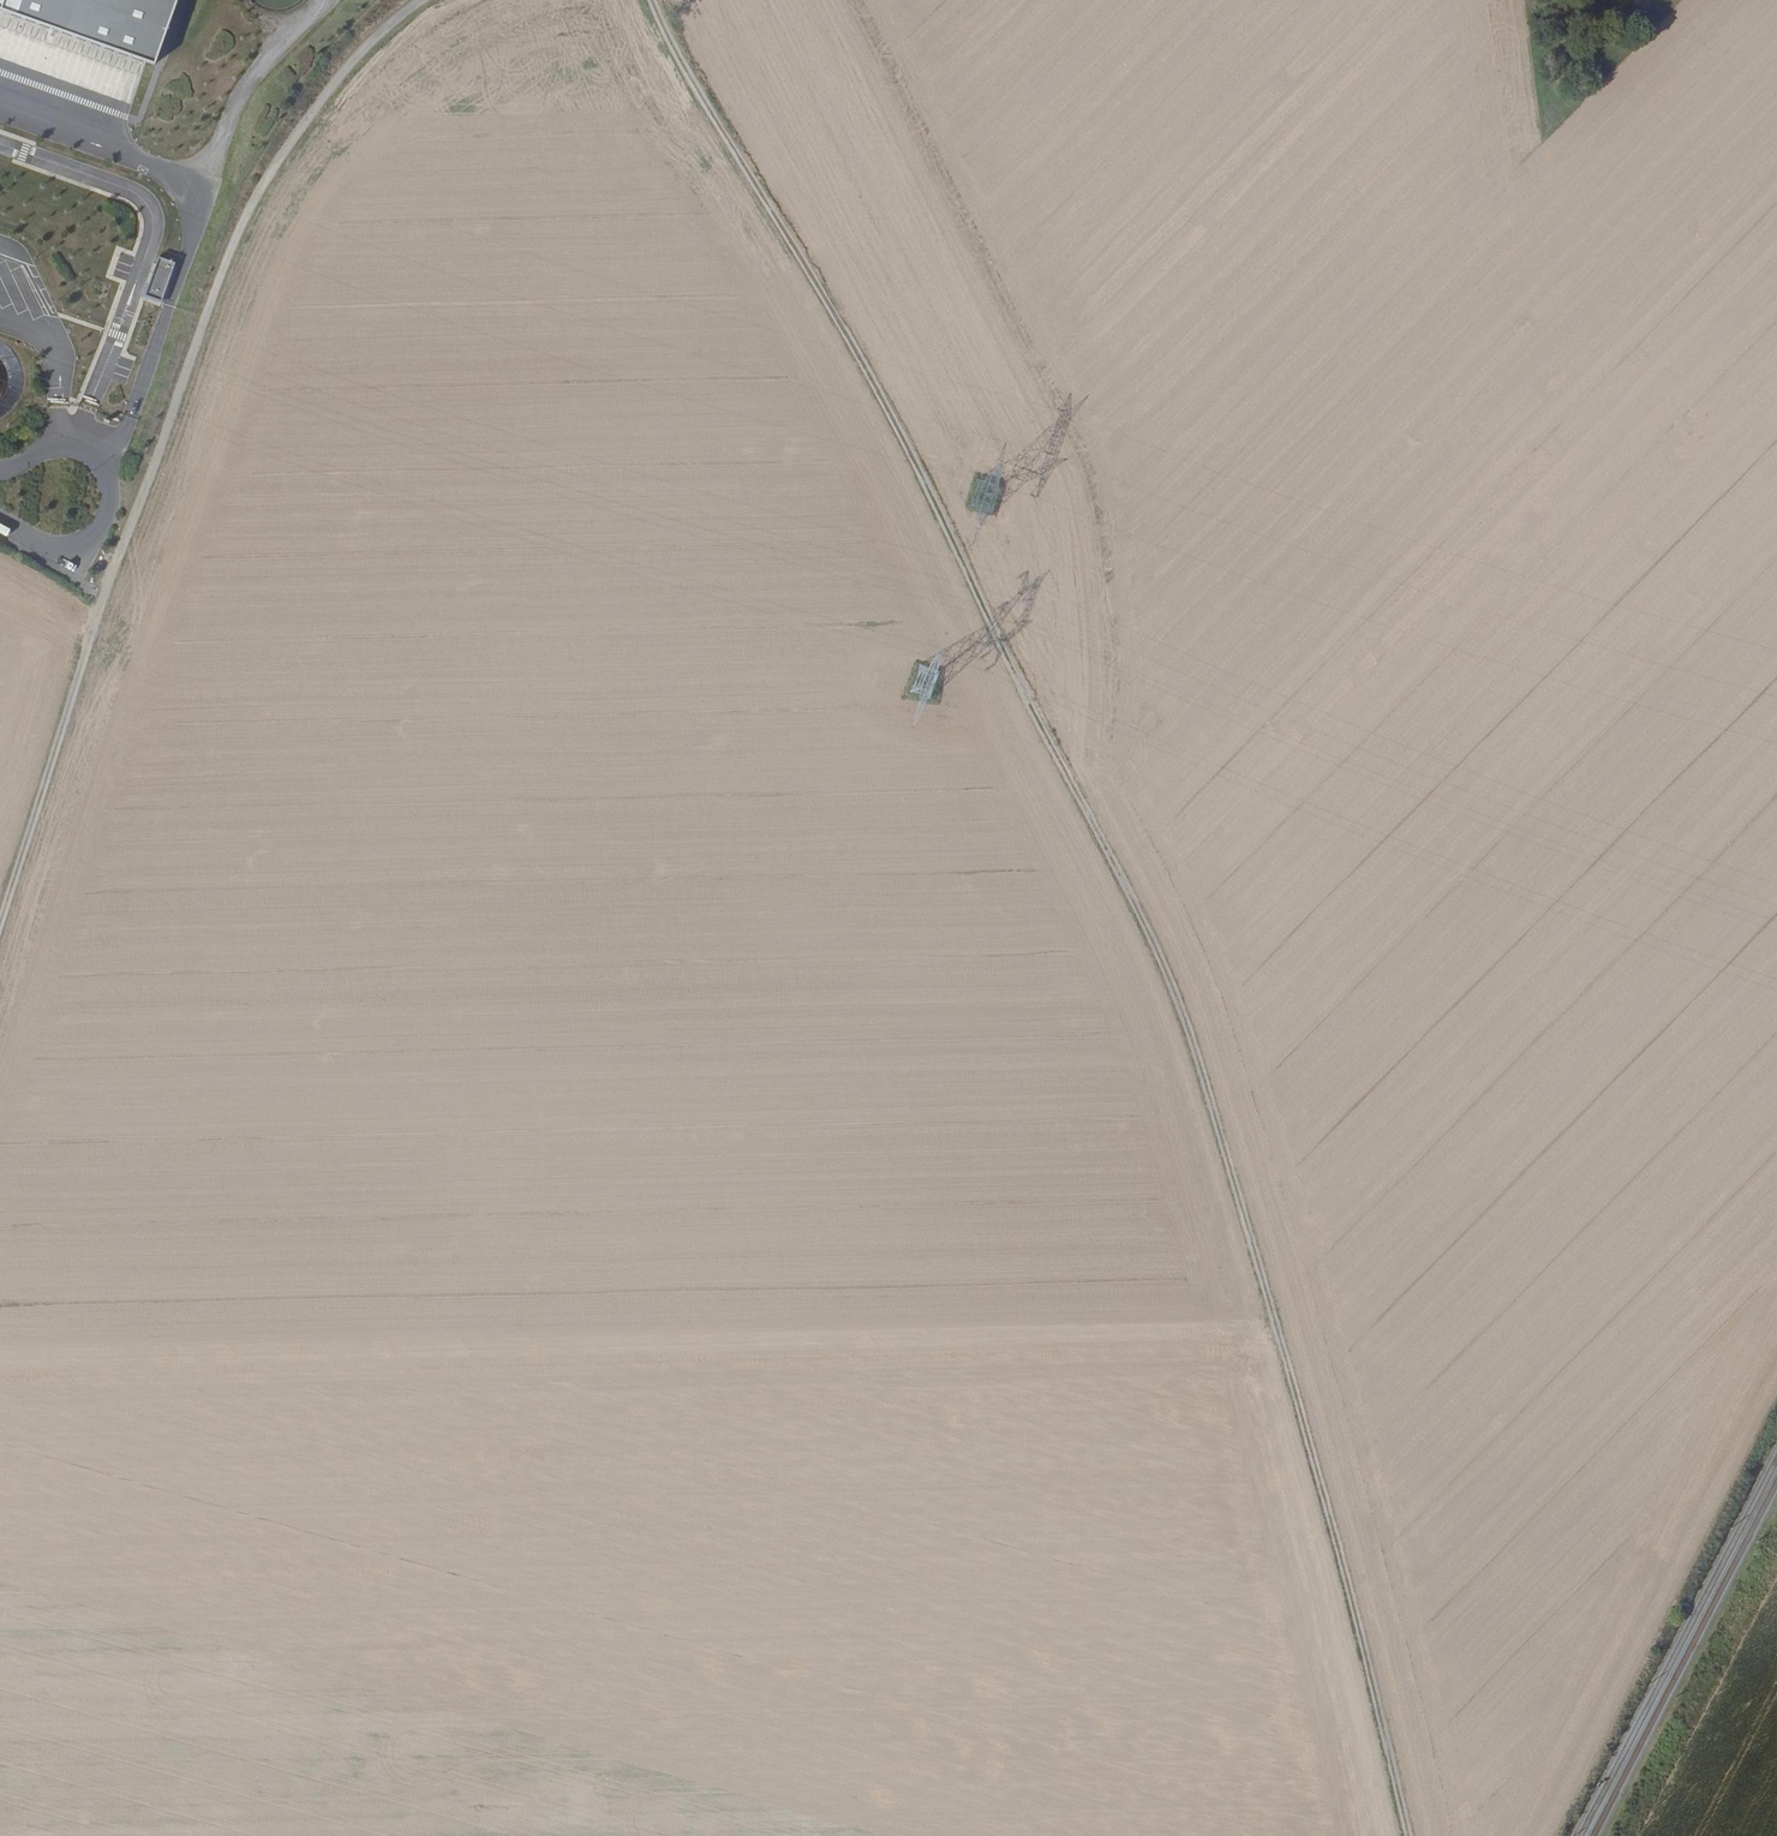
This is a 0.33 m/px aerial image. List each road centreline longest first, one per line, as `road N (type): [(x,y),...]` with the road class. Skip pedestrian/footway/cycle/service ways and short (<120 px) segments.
road 1 (track): [(1409,1835),(1324,1494),(1204,1076),(1132,895),(823,292),(651,0)]
road 2 (track): [(0,931),(188,321),(285,150),(349,63),(413,0)]
road 3 (tertiary): [(0,519),(44,543),(79,546),(104,514),(107,477),(87,457),(56,446),(0,470)]

